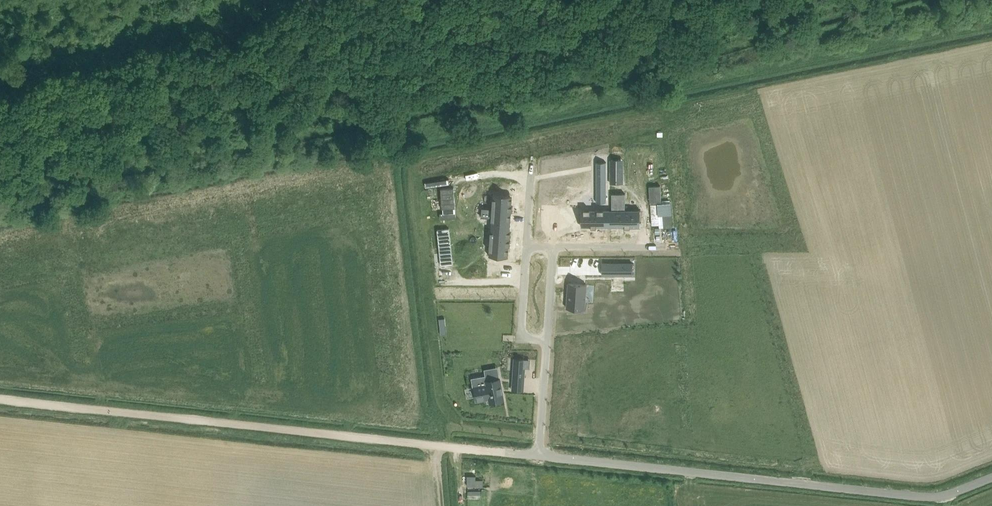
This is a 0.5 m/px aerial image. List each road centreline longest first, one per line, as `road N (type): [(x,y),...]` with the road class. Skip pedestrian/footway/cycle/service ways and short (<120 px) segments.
road 1 (track): [(991,478),(929,497),(438,446)]
road 2 (track): [(438,446),(0,401)]
road 3 (track): [(541,457),(555,245),(666,246)]

